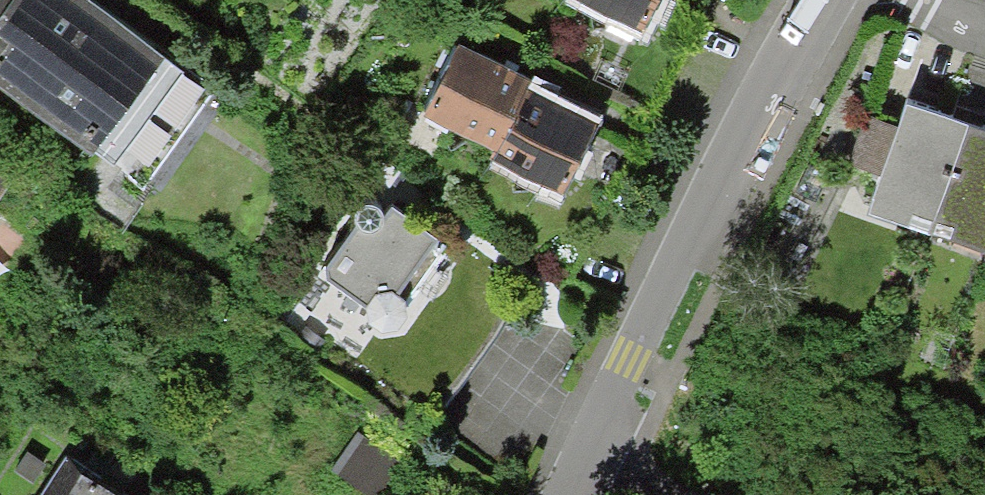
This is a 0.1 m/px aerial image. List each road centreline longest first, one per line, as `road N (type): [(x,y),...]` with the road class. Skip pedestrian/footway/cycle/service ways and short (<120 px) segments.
road 1 (residential): [(574,494),(825,0)]

